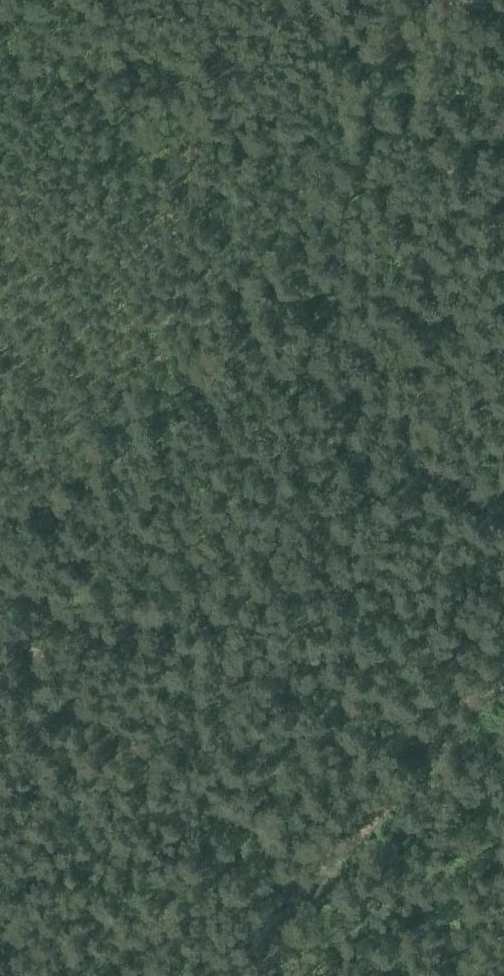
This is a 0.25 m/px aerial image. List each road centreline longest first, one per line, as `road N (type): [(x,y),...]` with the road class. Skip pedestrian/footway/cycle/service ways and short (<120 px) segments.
road 1 (track): [(0,617),(152,761),(315,882),(291,910),(259,975)]
road 2 (track): [(503,689),(337,653),(167,646),(0,594)]
road 3 (track): [(315,882),(503,686)]

